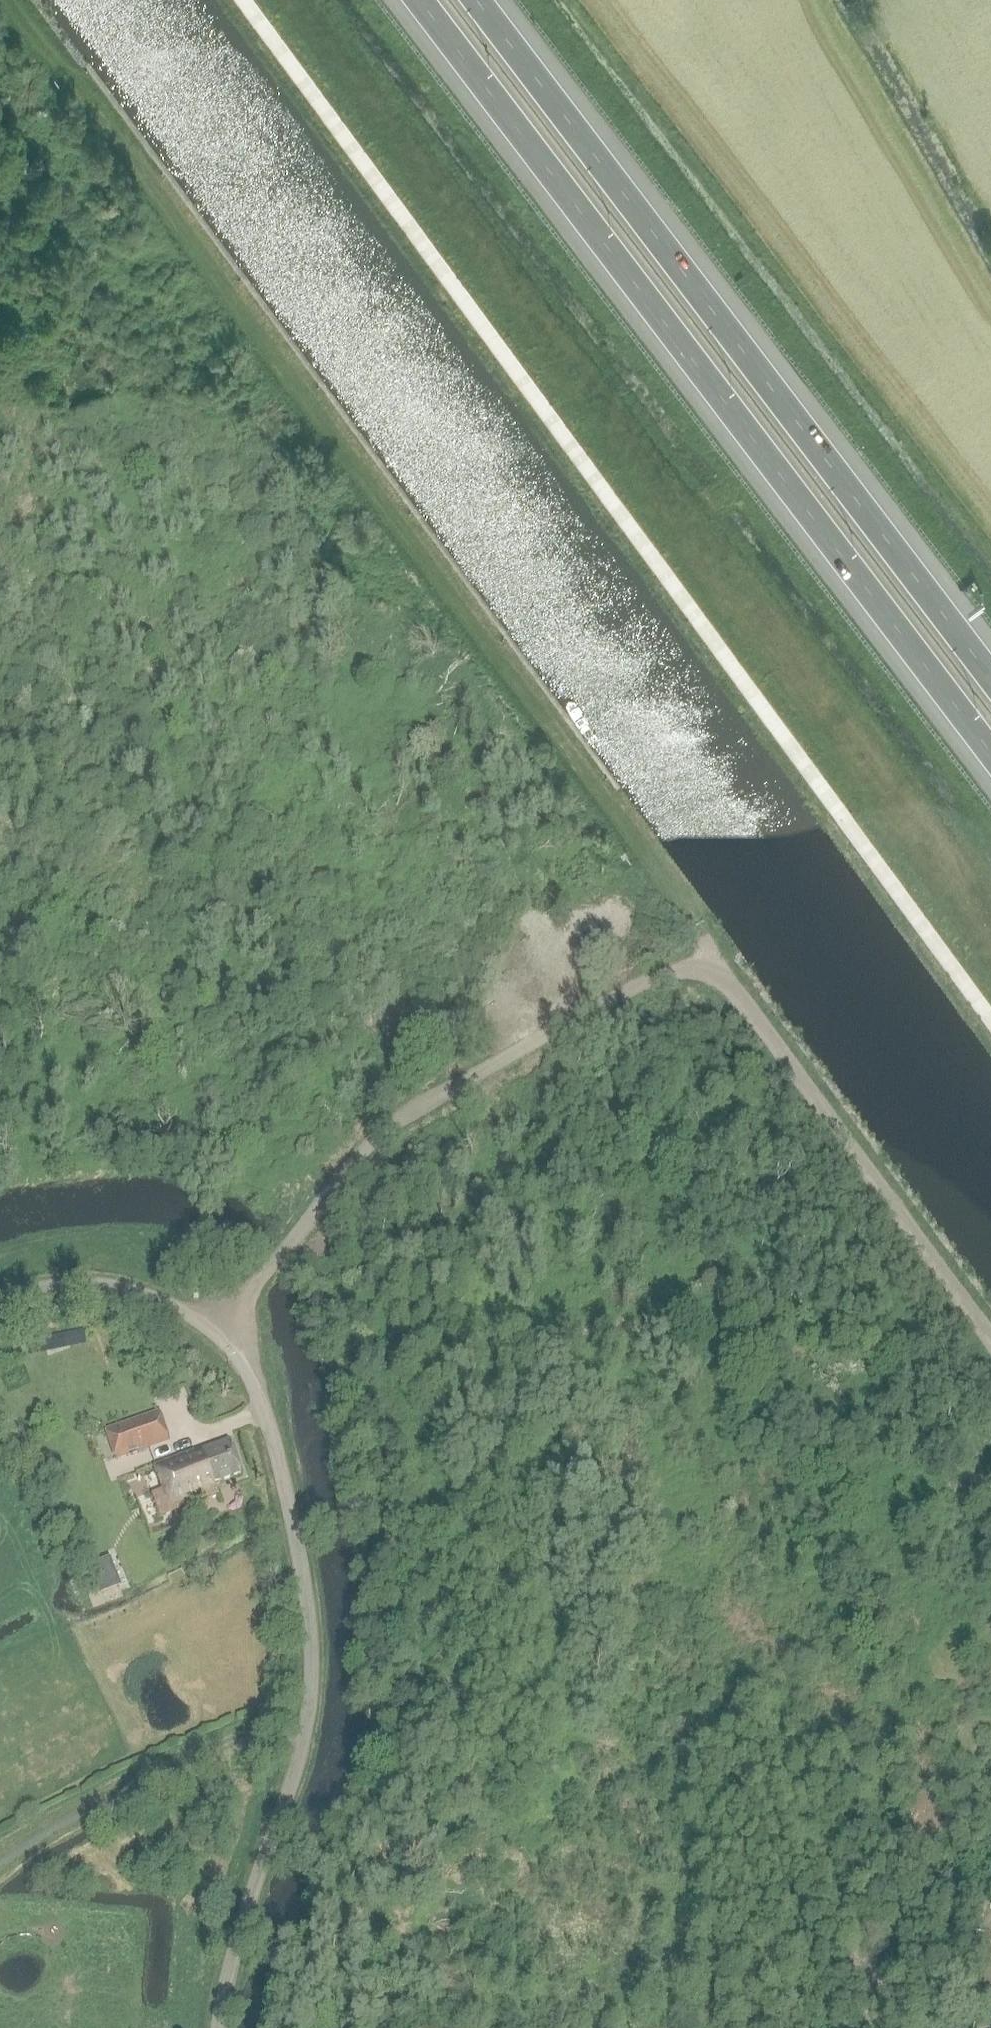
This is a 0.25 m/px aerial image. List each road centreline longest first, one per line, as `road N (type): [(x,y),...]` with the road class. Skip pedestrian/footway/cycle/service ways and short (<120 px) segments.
road 1 (track): [(219,1336),(387,1129),(644,981),(707,958),(740,971),(990,1321)]
road 2 (unclassified): [(220,2027),(232,1958),(297,1766),(312,1693),(305,1582),(273,1438),(235,1351),(149,1293),(70,1281),(0,1297)]
road 3 (motorway): [(414,0),(990,759)]
road 4 (motorway): [(990,670),(480,0)]

